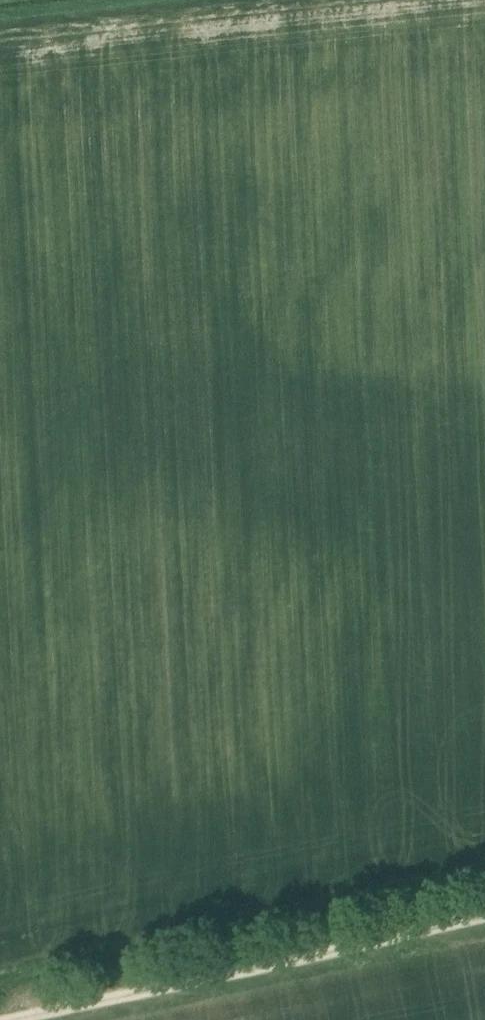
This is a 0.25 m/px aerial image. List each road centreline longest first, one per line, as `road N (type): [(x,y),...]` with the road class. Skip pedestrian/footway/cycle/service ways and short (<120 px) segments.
road 1 (track): [(484,905),(0,1010)]

